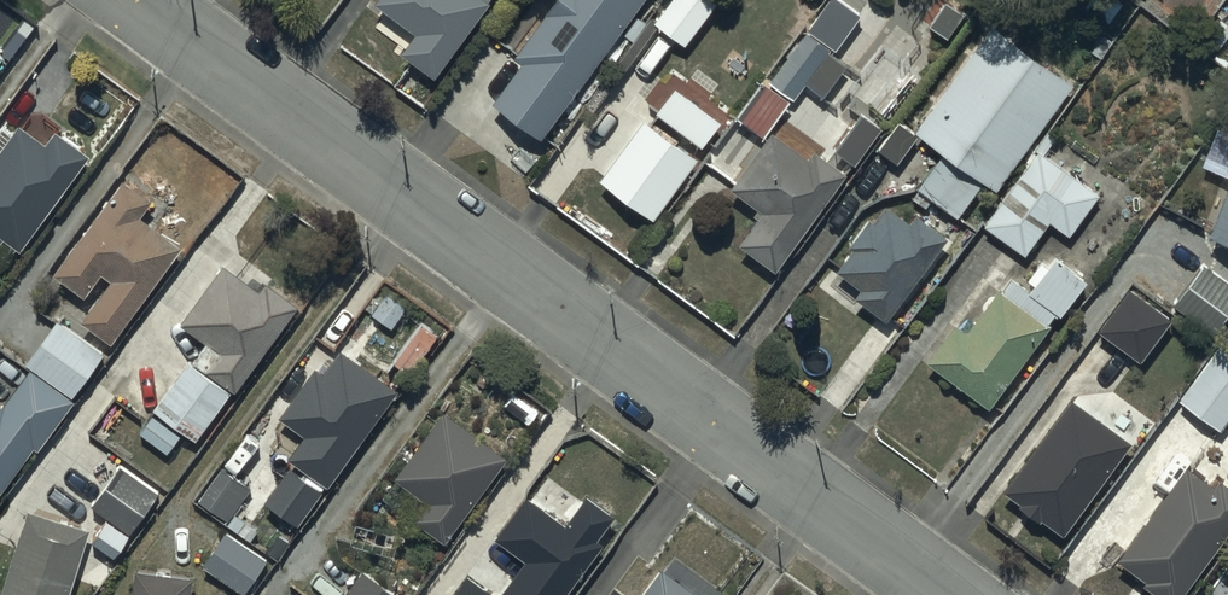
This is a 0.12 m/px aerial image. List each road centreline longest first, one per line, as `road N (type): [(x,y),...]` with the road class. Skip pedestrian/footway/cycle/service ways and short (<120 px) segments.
road 1 (unclassified): [(141,0),(957,594)]

